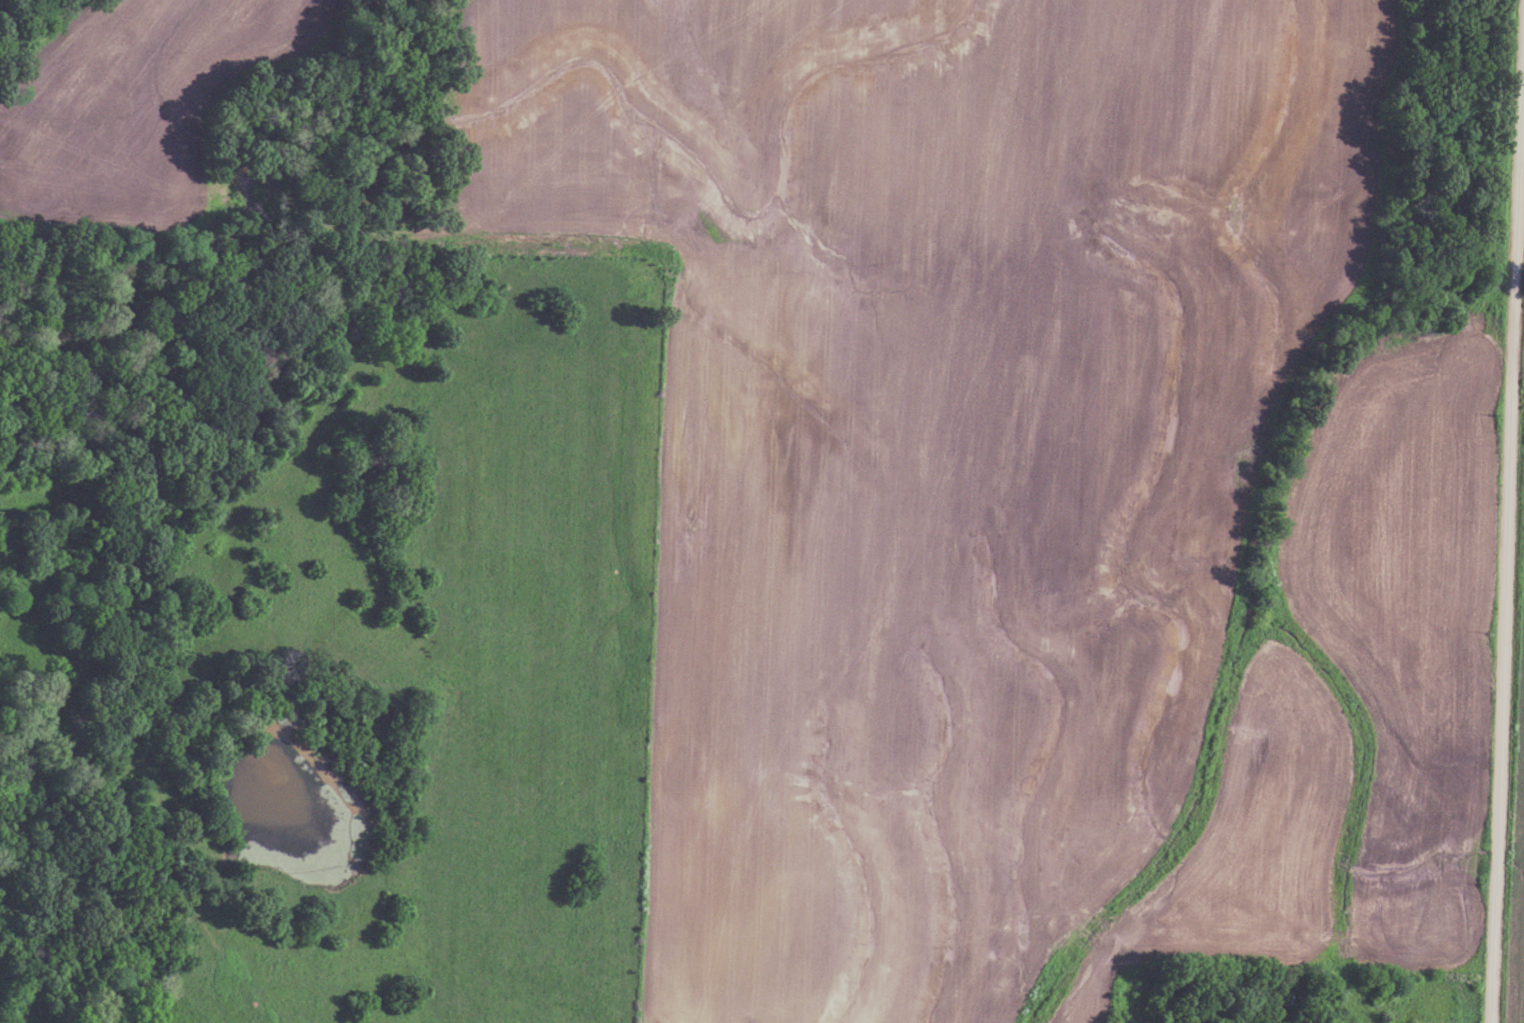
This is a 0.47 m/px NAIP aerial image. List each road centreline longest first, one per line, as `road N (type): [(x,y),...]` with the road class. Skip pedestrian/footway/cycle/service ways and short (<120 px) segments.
road 1 (residential): [(1523,129),(1492,1022)]

